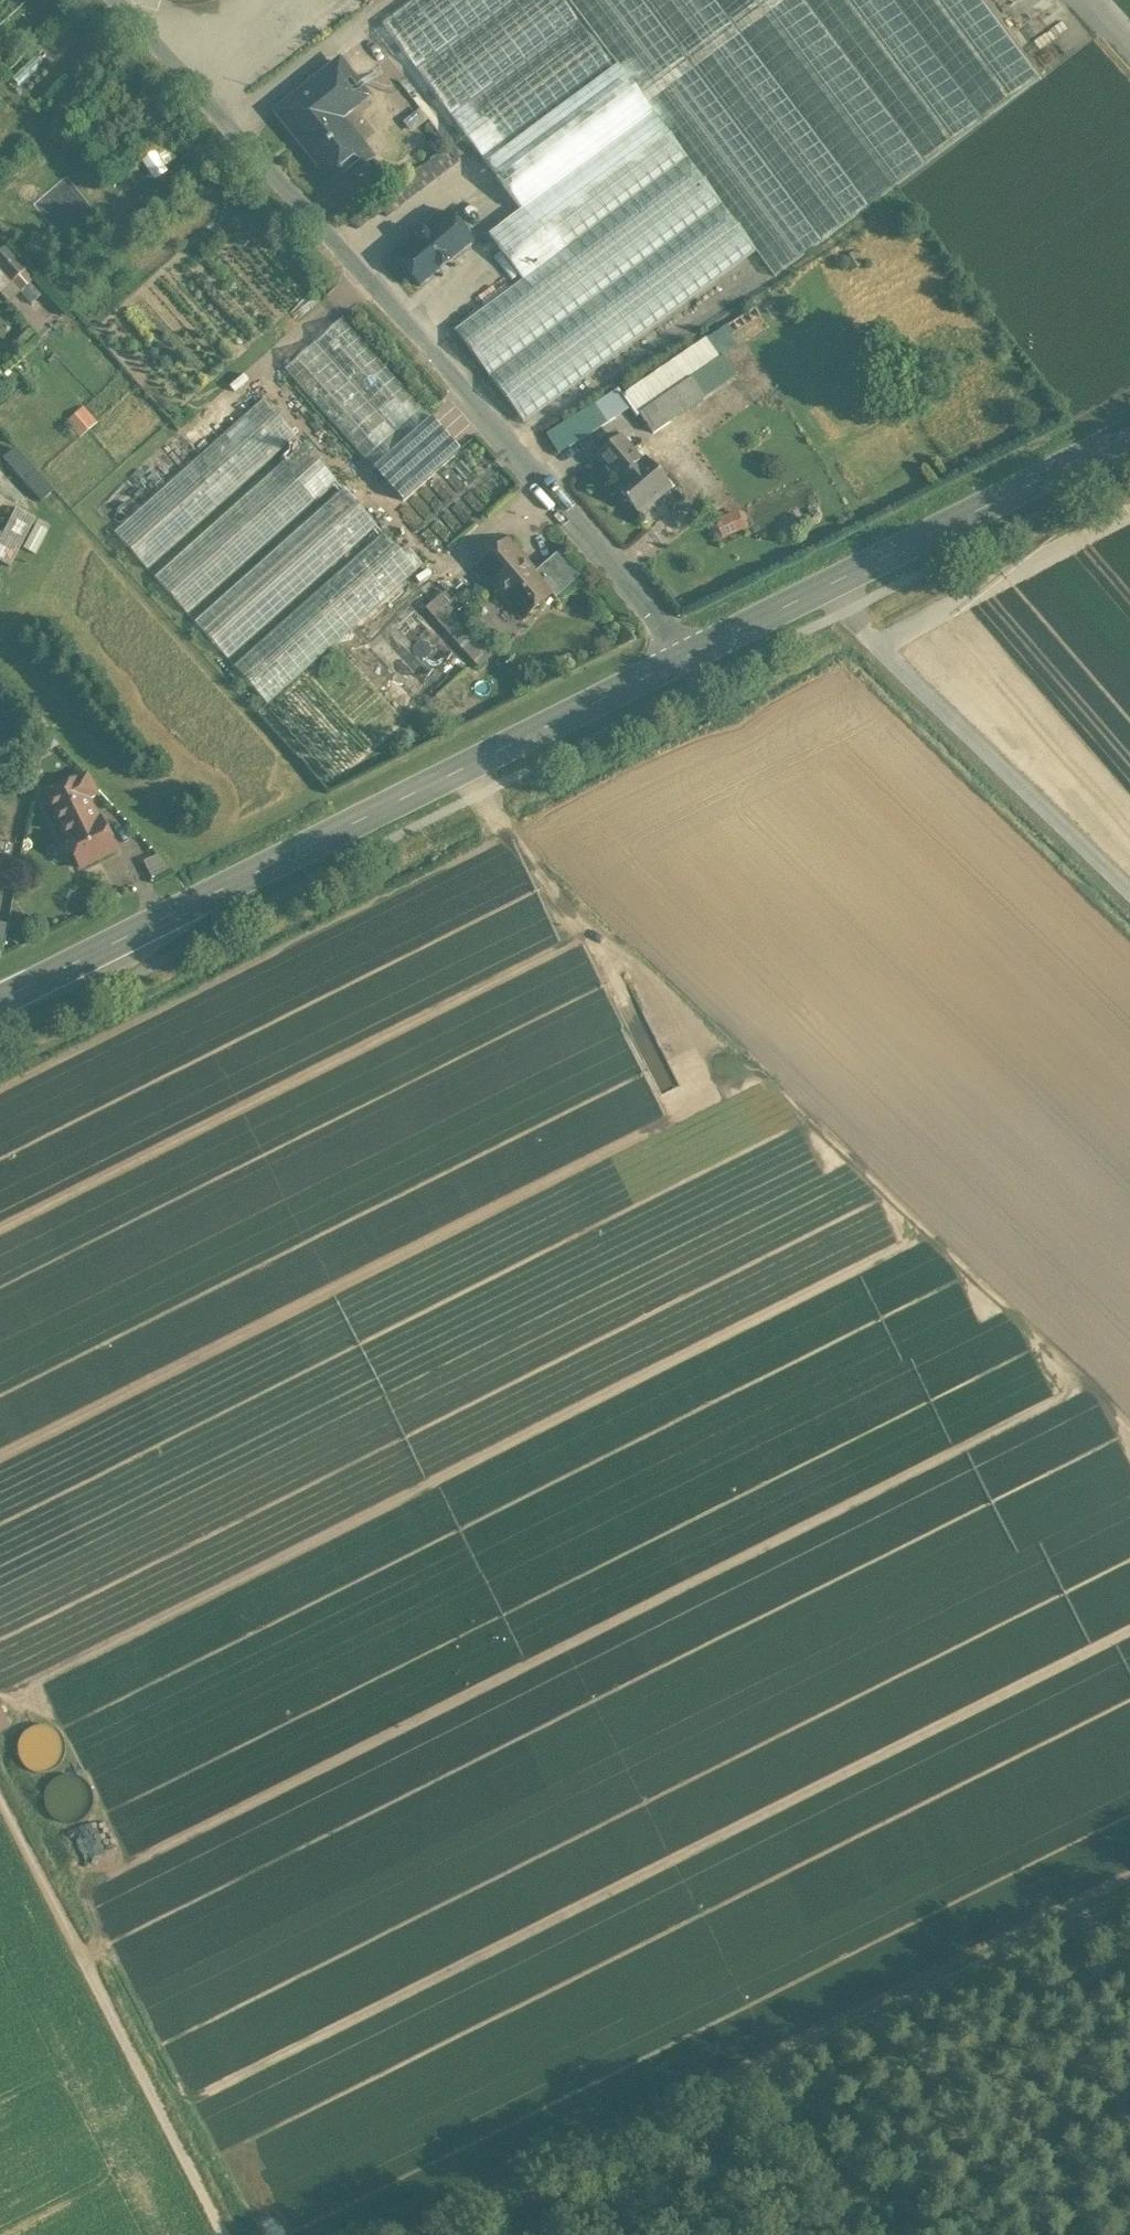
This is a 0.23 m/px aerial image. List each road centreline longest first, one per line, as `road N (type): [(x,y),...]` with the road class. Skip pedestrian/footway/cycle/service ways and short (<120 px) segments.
road 1 (unclassified): [(112,0),(691,654)]
road 2 (secondary): [(0,999),(691,654)]
road 3 (secondary): [(691,654),(1129,430)]
road 4 (track): [(223,2234),(0,1804)]

